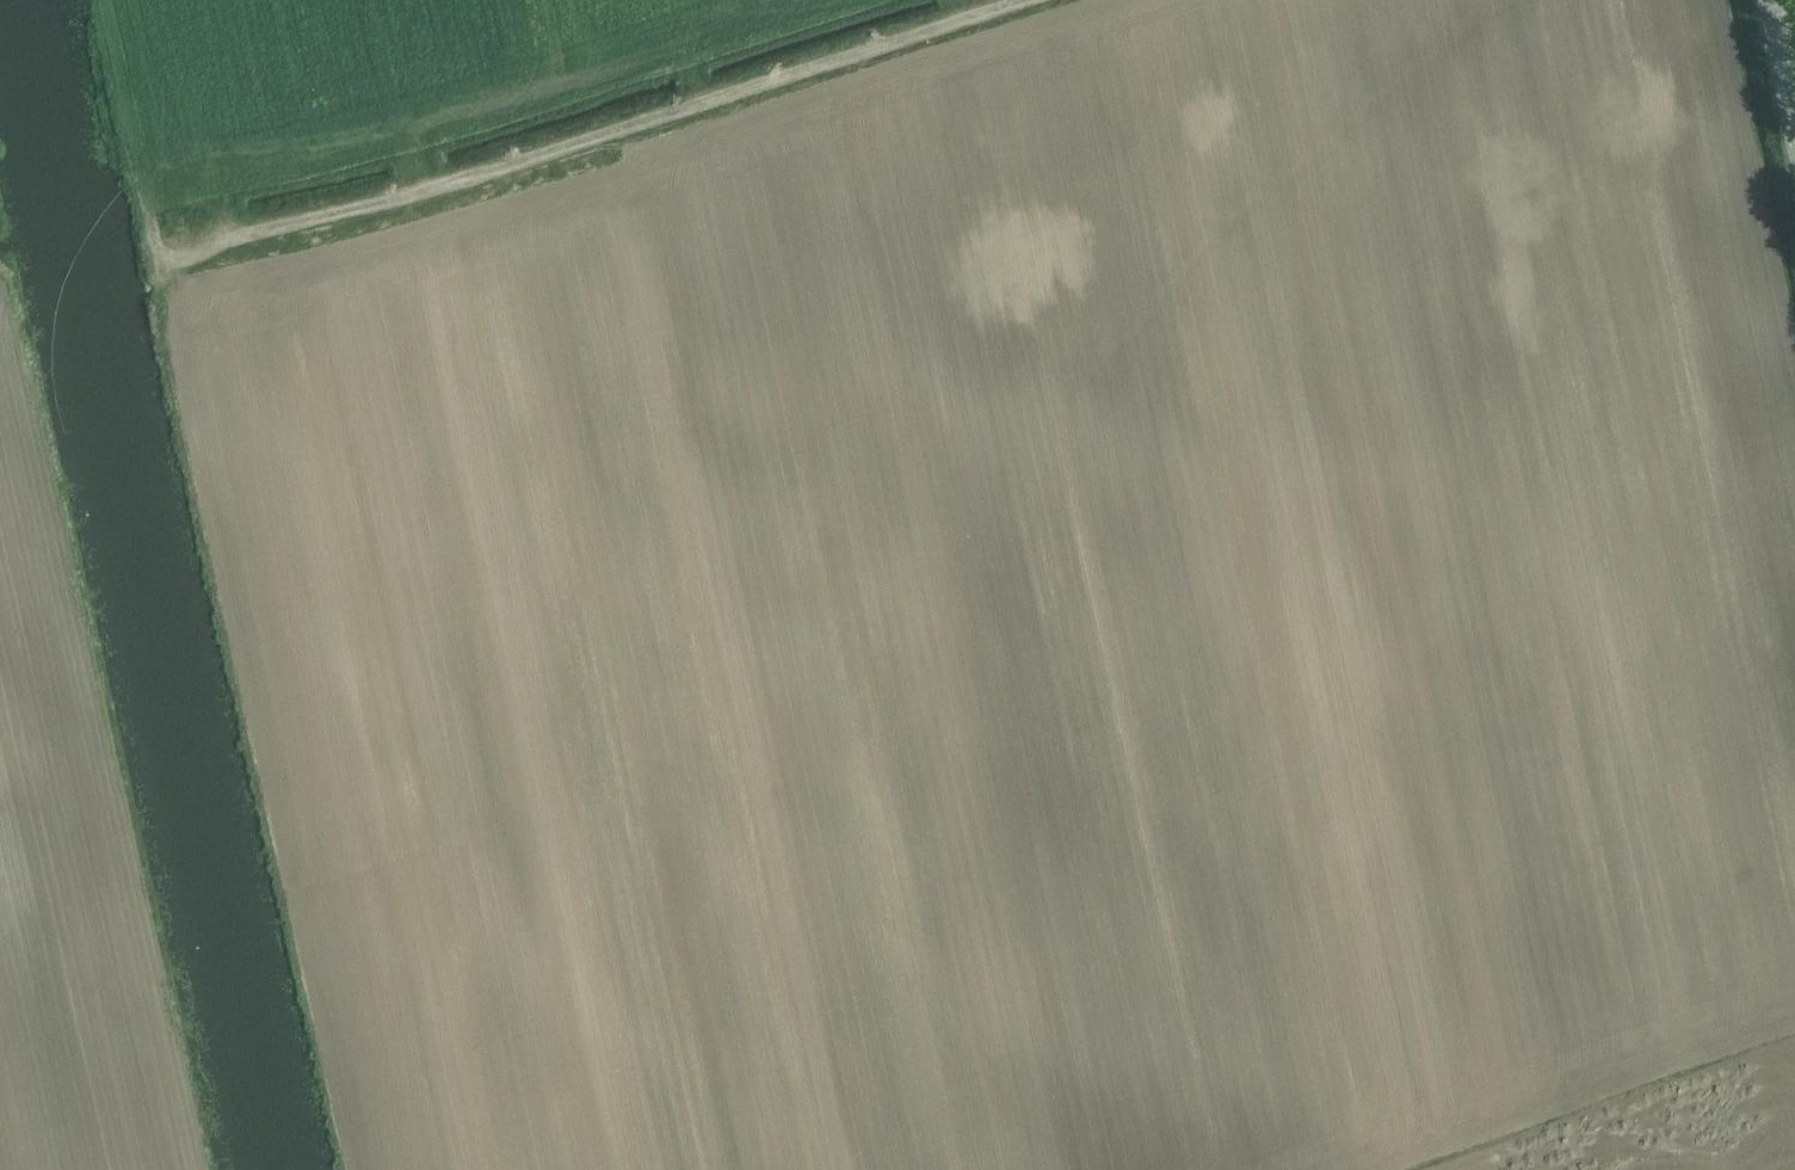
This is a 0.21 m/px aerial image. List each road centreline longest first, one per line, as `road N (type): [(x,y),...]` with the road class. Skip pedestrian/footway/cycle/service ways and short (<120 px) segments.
road 1 (track): [(261,229),(395,196),(1011,0)]

